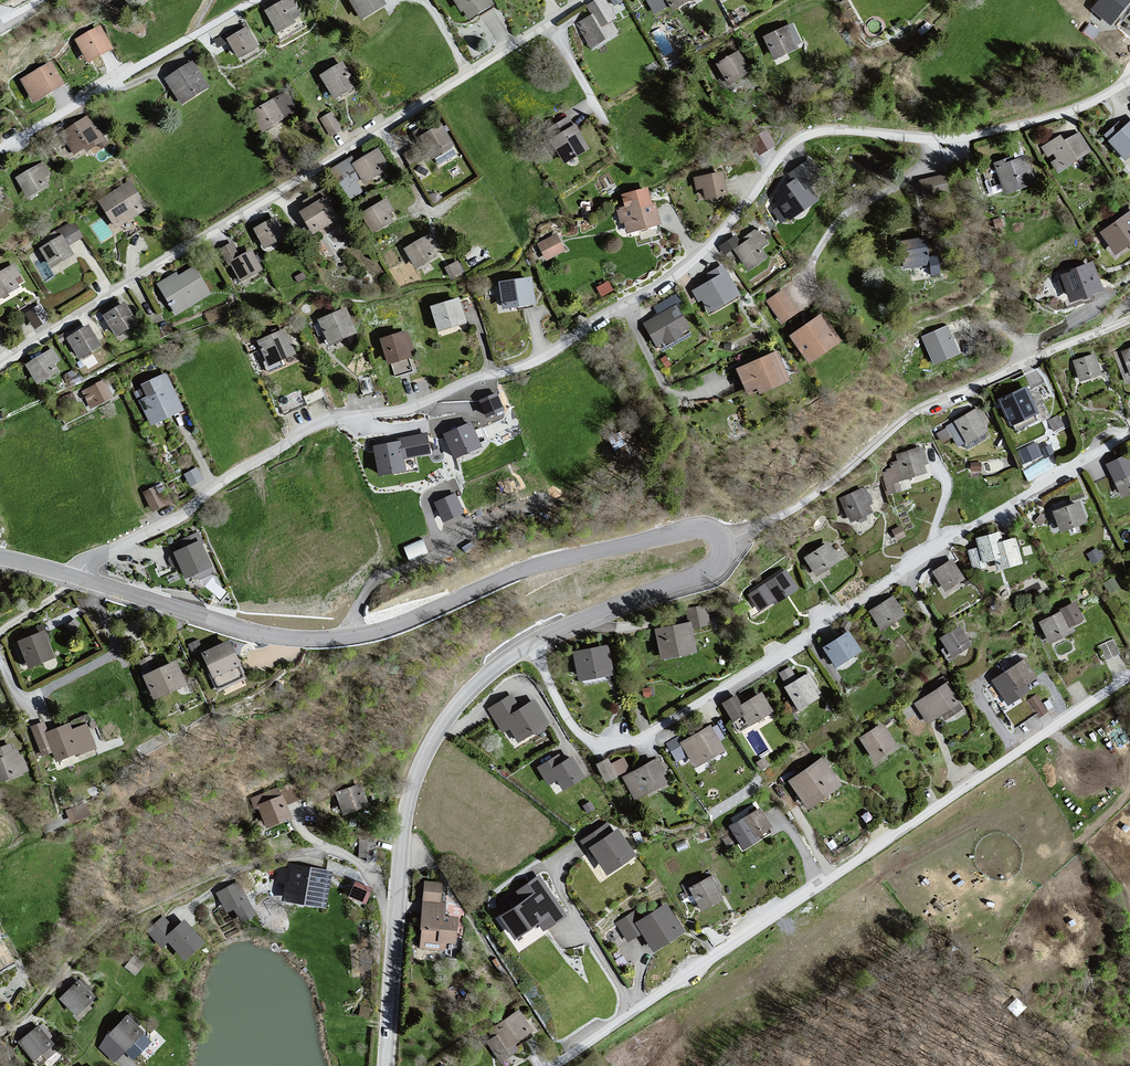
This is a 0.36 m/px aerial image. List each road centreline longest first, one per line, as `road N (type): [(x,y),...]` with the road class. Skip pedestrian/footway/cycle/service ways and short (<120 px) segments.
road 1 (residential): [(76,577),(93,558),(177,518),(320,424),(407,408),(558,349),(690,264),(788,147),(810,134),(977,135),(1068,113),(1129,80)]
road 2 (residential): [(532,644),(577,731),(604,745),(629,743),(1129,433)]
road 3 (residential): [(553,1065),(1129,675)]
road 4 (residential): [(586,0),(0,366)]
road 5 (tertiary): [(76,577),(242,629),(318,641),(389,628),(565,558),(691,530),(714,533),(721,544)]
road 6 (residential): [(721,544),(802,504),(918,410),(1129,320)]
road 7 (tertiary): [(532,644),(471,689),(430,744),(408,807),(397,914)]
road 8 (residential): [(259,0),(0,150)]
road 9 (track): [(239,872),(187,887),(100,933),(30,1014),(0,1032)]
road 10 (tertiary): [(721,544),(701,575),(532,644)]
road 11 (tertiary): [(397,914),(387,1065)]
road 12 (residential): [(397,914),(363,867),(301,826)]

